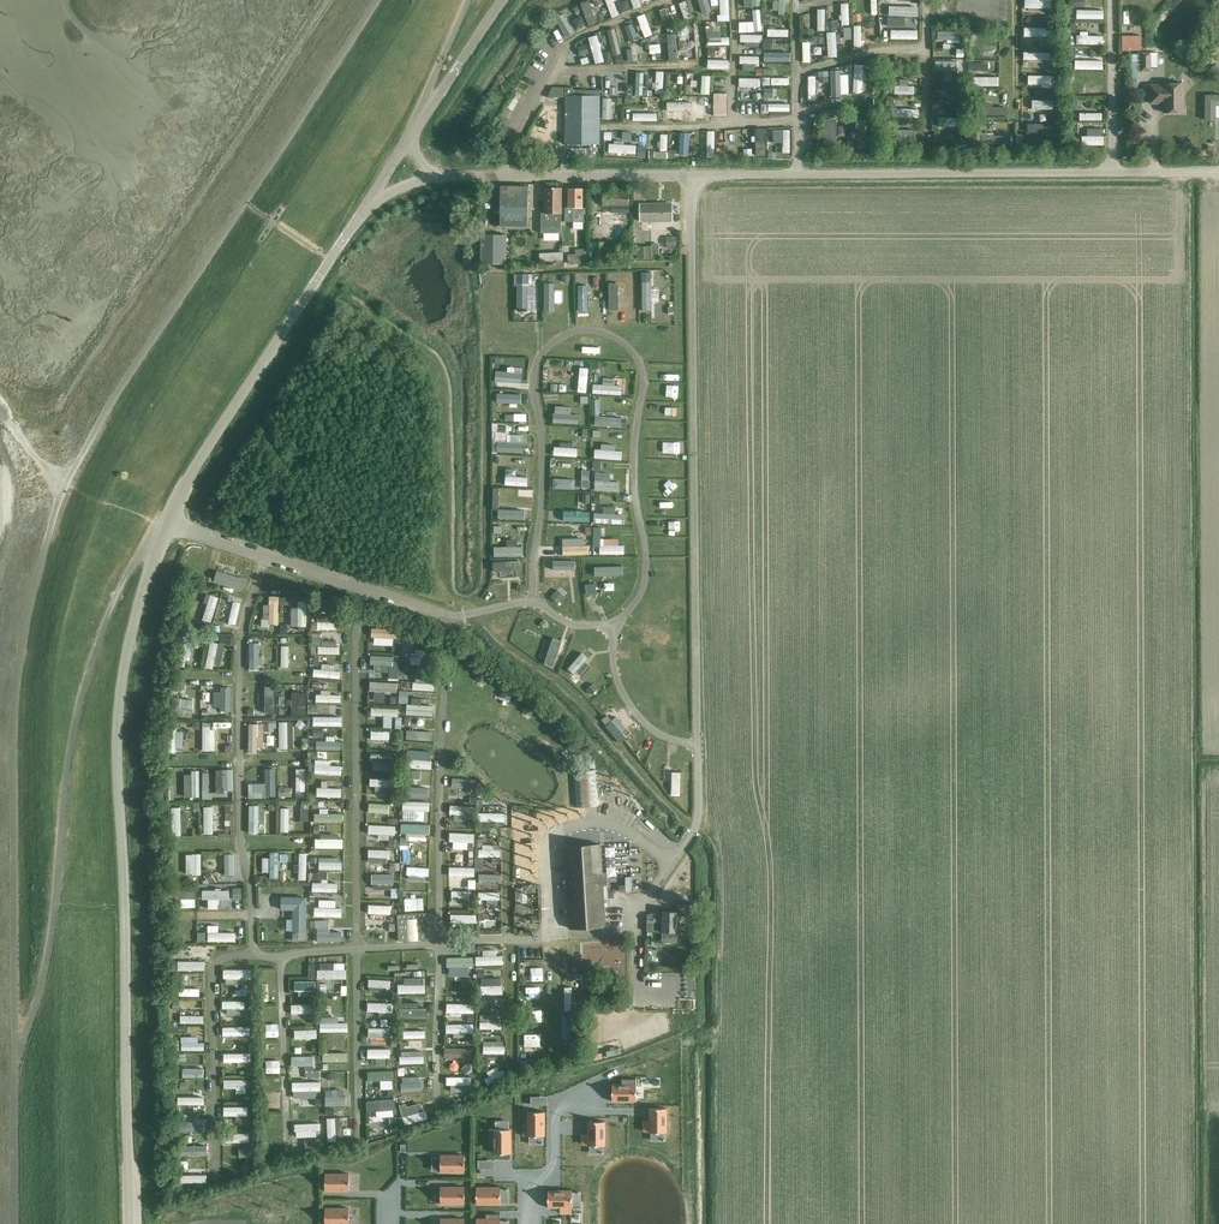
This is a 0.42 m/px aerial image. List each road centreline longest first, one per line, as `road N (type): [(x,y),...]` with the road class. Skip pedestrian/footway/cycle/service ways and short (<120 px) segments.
road 1 (tertiary): [(133,1223),(119,715),(128,649),(151,568),(195,469),(372,201)]
road 2 (unclassified): [(693,174),(695,832)]
road 3 (unclassified): [(693,174),(1218,172)]
road 4 (residential): [(269,558),(243,644),(241,841),(254,881),(254,952)]
road 5 (residential): [(364,589),(358,951)]
road 6 (unclassified): [(435,178),(693,174)]
road 7 (residential): [(674,863),(595,821),(551,836),(550,938)]
road 8 (residential): [(254,952),(235,955),(215,977),(218,1156)]
road 9 (residential): [(358,951),(363,1129)]
road 10 (tertiary): [(412,135),(502,0)]
road 11 (track): [(442,944),(442,803)]
road 12 (track): [(684,66),(557,67)]
road 13 (track): [(740,124),(739,0)]

